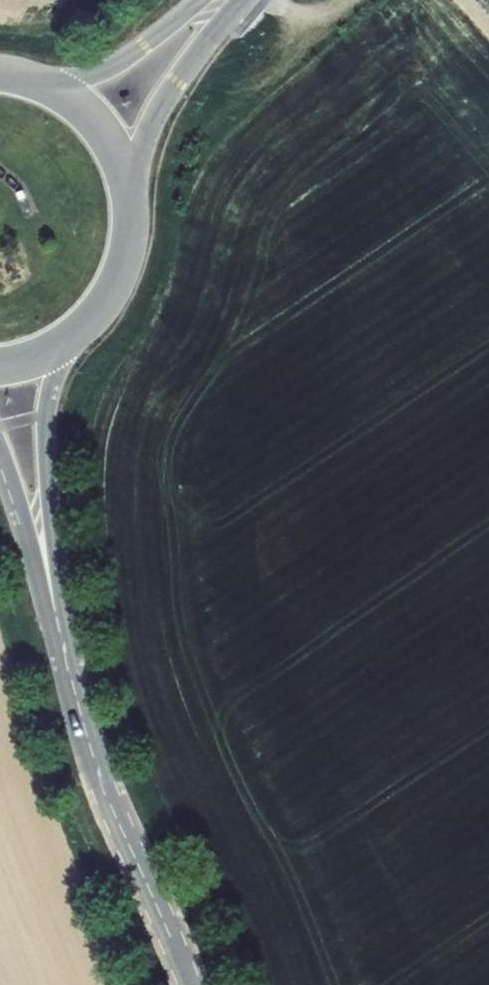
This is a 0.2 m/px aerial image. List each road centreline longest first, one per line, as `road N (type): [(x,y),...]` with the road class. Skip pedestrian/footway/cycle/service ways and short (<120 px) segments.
road 1 (tertiary): [(60,635),(100,777),(191,984)]
road 2 (tertiary): [(60,635),(46,438),(67,344)]
road 3 (secondary): [(130,199),(151,125),(241,0)]
road 4 (tertiary): [(0,453),(60,635)]
road 5 (secondary): [(201,0),(113,67),(36,83)]
road 6 (secondary): [(67,344),(115,292),(130,247),(130,199)]
road 7 (secondary): [(130,199),(106,137),(75,105),(36,83)]

